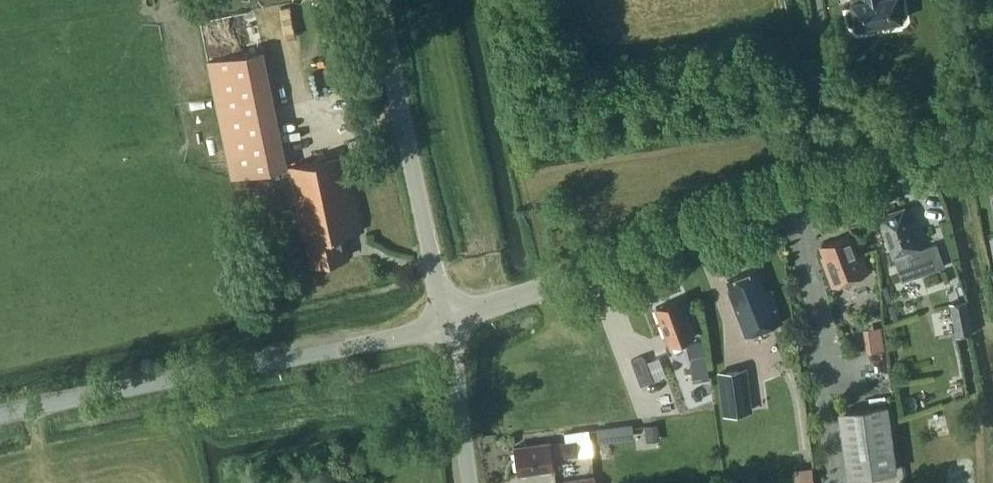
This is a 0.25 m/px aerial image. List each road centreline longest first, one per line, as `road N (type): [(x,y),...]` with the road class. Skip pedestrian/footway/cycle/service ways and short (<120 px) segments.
road 1 (unclassified): [(445,328),(840,170),(992,130)]
road 2 (unclassified): [(0,417),(445,328)]
road 3 (unclassified): [(445,328),(385,0)]
road 4 (unclassified): [(470,482),(445,328)]

